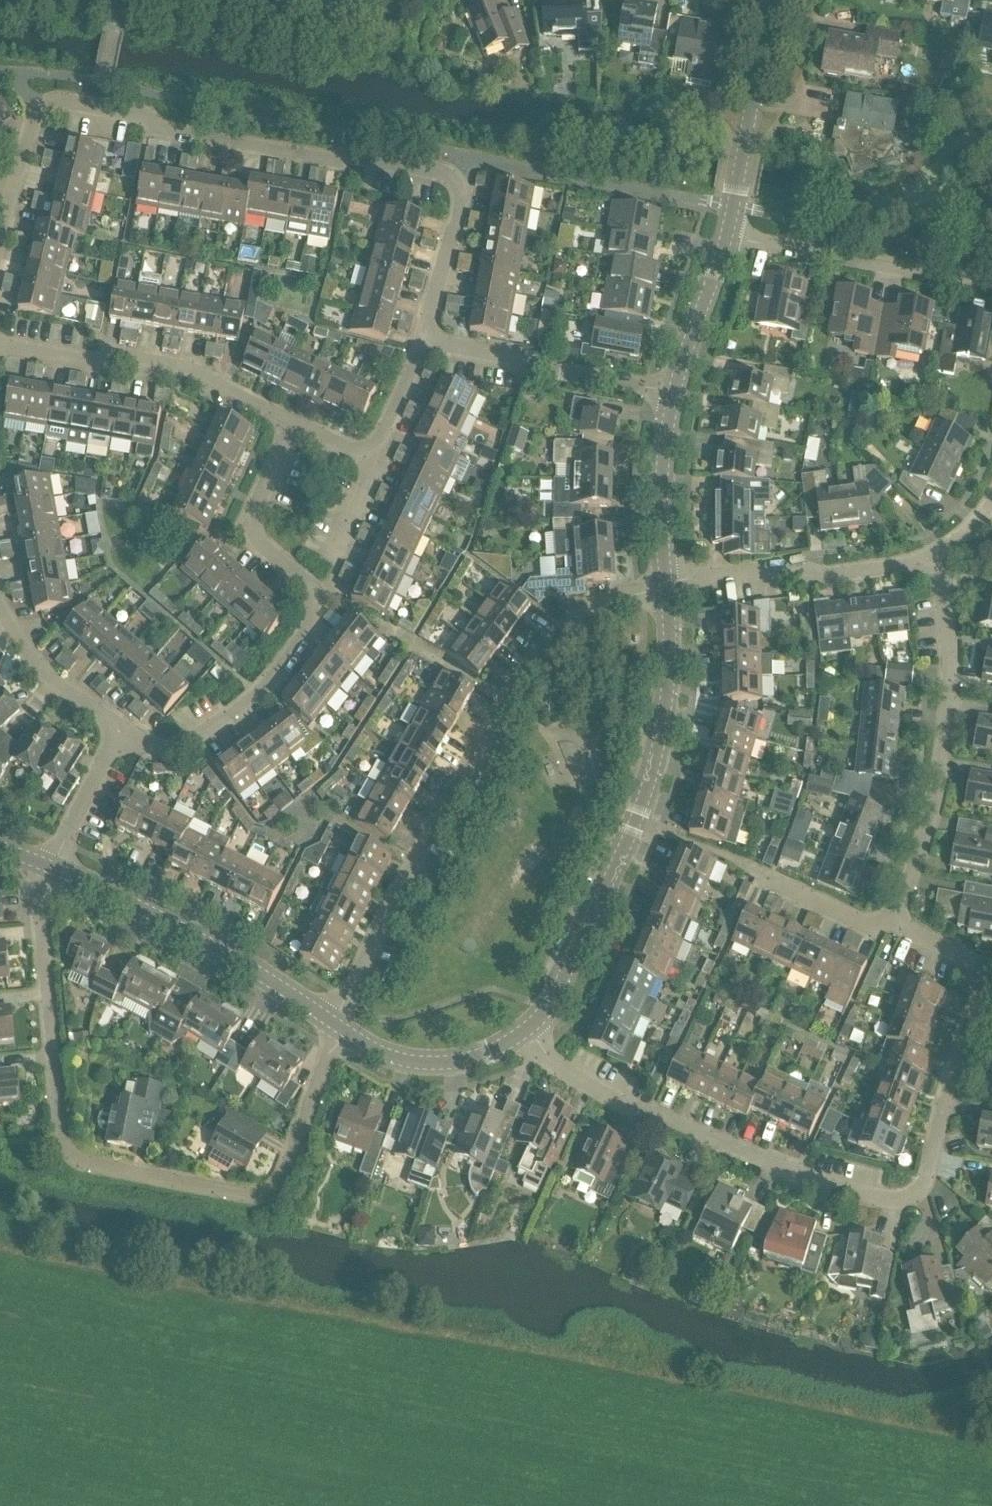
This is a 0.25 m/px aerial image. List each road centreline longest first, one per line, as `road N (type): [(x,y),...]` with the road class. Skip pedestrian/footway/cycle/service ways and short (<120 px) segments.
road 1 (residential): [(517,1039),(645,1120),(856,1204),(896,1208),(925,1187),(978,988),(953,956),(890,934)]
road 2 (unclassified): [(427,342),(465,178),(60,103),(36,111),(0,251)]
road 3 (residential): [(340,1029),(281,1182),(251,1197),(87,1166),(61,1144),(51,868)]
road 4 (residential): [(340,1029),(389,901),(508,701),(561,633),(665,575)]
road 5 (tertiary): [(517,1039),(554,1002),(608,885),(658,745),(670,635),(665,575)]
road 6 (residential): [(118,736),(171,747),(208,735),(254,703),(303,639),(323,598),(256,540),(252,517),(300,429)]
road 7 (residential): [(890,934),(938,780),(951,670),(929,560)]
road 8 (tertiary): [(51,868),(232,958),(340,1029)]
road 9 (residential): [(300,429),(195,371),(0,346)]
road 10 (residential): [(991,297),(726,238)]
road 11 (residential): [(665,575),(820,576),(929,560)]
road 12 (residential): [(668,397),(427,342)]
road 13 (tertiary): [(726,238),(774,0)]
road 14 (tertiary): [(340,1029),(405,1063),(474,1062),(517,1039)]
road 15 (residential): [(118,736),(29,659),(0,604)]
road 16 (tertiary): [(665,575),(668,397)]
road 17 (tertiary): [(668,397),(726,238)]
road 18 (residential): [(51,868),(118,736)]
road 19 (residential): [(890,934),(763,873)]
road 20 (residential): [(427,342),(374,458)]

